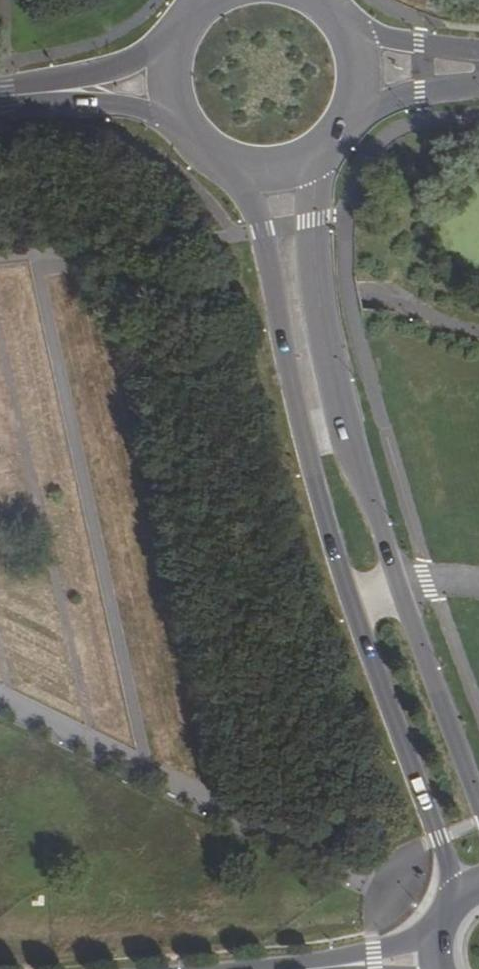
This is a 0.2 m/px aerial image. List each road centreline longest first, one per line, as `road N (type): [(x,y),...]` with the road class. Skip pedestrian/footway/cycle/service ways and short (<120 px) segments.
road 1 (primary): [(222,166),(263,230),(303,441),(352,607),(439,838),(448,910)]
road 2 (primary): [(478,805),(346,430),(319,294),(317,157)]
road 3 (tertiary): [(44,92),(125,106),(180,130)]
road 4 (tertiary): [(172,40),(105,76),(44,92)]
road 5 (residential): [(348,121),(385,103),(478,81)]
road 6 (residential): [(478,53),(348,34)]
road 7 (tertiary): [(441,923),(322,967)]

